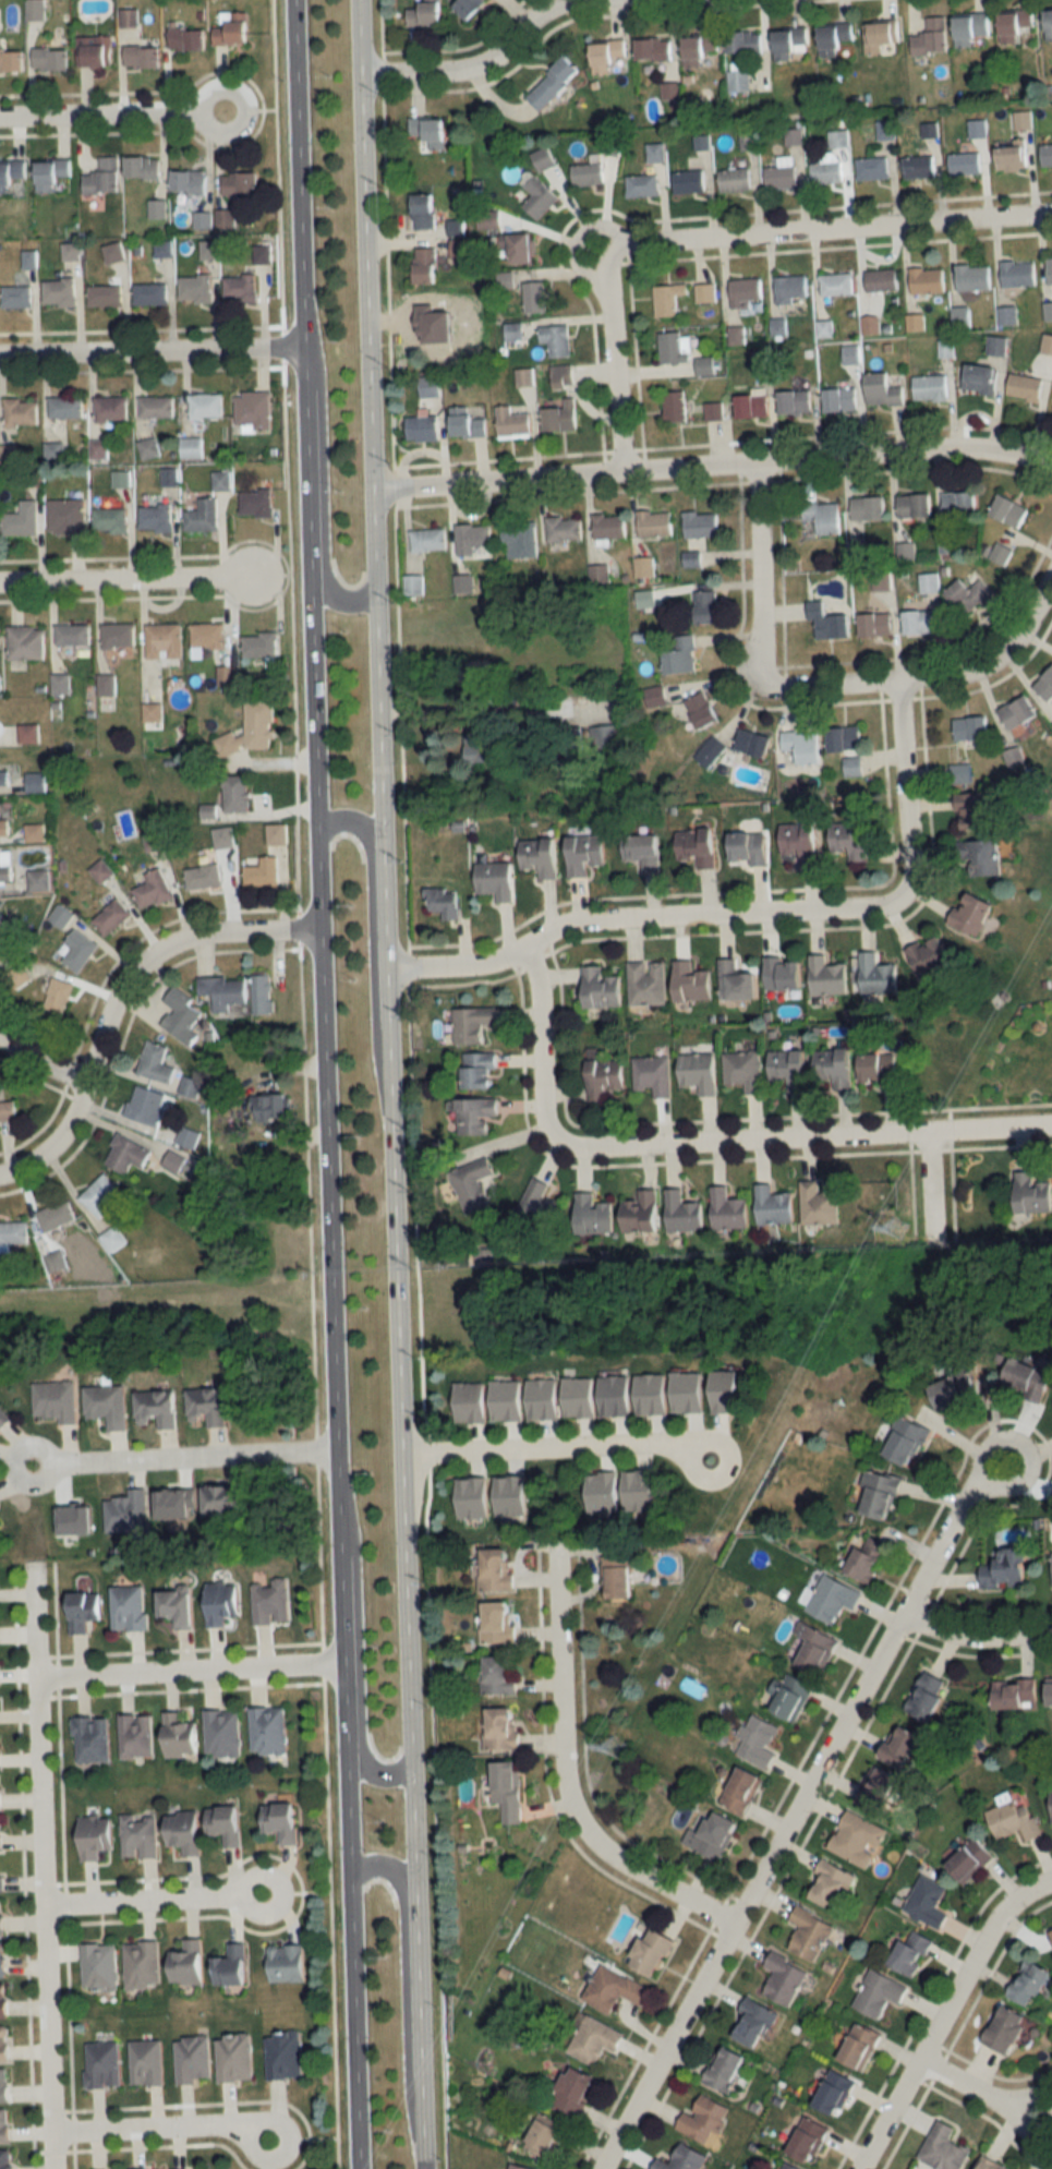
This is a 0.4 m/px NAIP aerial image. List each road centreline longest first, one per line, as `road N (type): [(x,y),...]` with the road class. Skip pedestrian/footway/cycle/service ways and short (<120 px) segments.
road 1 (secondary): [(313,834),(359,2168)]
road 2 (secondary): [(423,2168),(387,1112)]
road 3 (residential): [(600,2168),(962,1498),(999,1456)]
road 4 (residential): [(525,949),(542,1110),(549,1131),(581,1149),(1051,1125)]
road 5 (residential): [(368,490),(940,449),(1000,454),(1051,471)]
road 6 (secondary): [(289,0),(305,578)]
road 7 (residential): [(388,971),(475,966),(590,925),(874,908)]
road 8 (secondary): [(368,490),(355,0)]
road 9 (secondary): [(388,971),(368,490)]
road 10 (residential): [(727,1923),(630,1870),(590,1843),(570,1817),(558,1767),(555,1545)]
road 11 (residential): [(0,1171),(36,1156),(70,1124),(110,1007),(154,953),(197,936),(317,930)]
road 12 (residential): [(634,243),(1051,211)]
road 13 (residential): [(857,2168),(981,1936),(1021,1893),(1051,1884)]
road 14 (secondary): [(387,1112),(373,1045),(370,841),(344,817),(313,834)]
road 15 (secondary): [(334,1479),(352,1539),(365,1768),(376,1775),(408,1761)]
road 16 (residential): [(46,1903),(35,1566)]
road 17 (residential): [(782,687),(896,680),(991,663),(1017,637),(1051,570)]
road 18 (secondary): [(422,2130),(406,2084),(397,1880),(372,1867),(351,1880)]
road 19 (residential): [(38,1677),(342,1662)]
road 20 (residential): [(31,1467),(332,1450)]
road 21 (residential): [(0,356),(301,349)]
road 22 (residential): [(690,1454),(642,1442),(398,1455)]
road 23 (secondary): [(301,349),(318,388),(323,566),(336,595),(371,600)]
road 24 (residential): [(53,2168),(46,1903)]
road 25 (residential): [(355,75),(483,63),(545,11),(596,0)]
road 26 (secondary): [(305,578),(313,834)]
road 27 (residential): [(0,581),(251,574)]
road 28 (residential): [(874,908),(905,872),(896,680)]
road 29 (residential): [(634,243),(614,261),(607,292),(625,470)]
road 30 (residential): [(782,687),(767,680),(758,647),(754,463)]
road 31 (residential): [(0,115),(204,108)]
road 32 (residential): [(252,2134),(217,2123),(52,2131)]
road 33 (residential): [(243,1895),(46,1903)]
road 34 (residential): [(904,1617),(963,1636),(1051,1633)]
road 35 (secondary): [(387,1112),(388,971)]
road 36 (residential): [(917,2059),(1040,2117)]
road 37 (residential): [(204,108),(222,128),(234,124),(244,120),(246,92),(220,85),(204,108)]
road 38 (residential): [(282,1896),(270,1873),(256,1873),(243,1889),(250,1907),(263,1913),(282,1896)]
road 39 (residential): [(728,1466),(724,1446),(712,1439),(690,1454),(694,1473),(706,1479),(728,1466)]
road 40 (residential): [(288,2146),(279,2123),(259,2123),(252,2134),(261,2157),(280,2157),(288,2146)]

